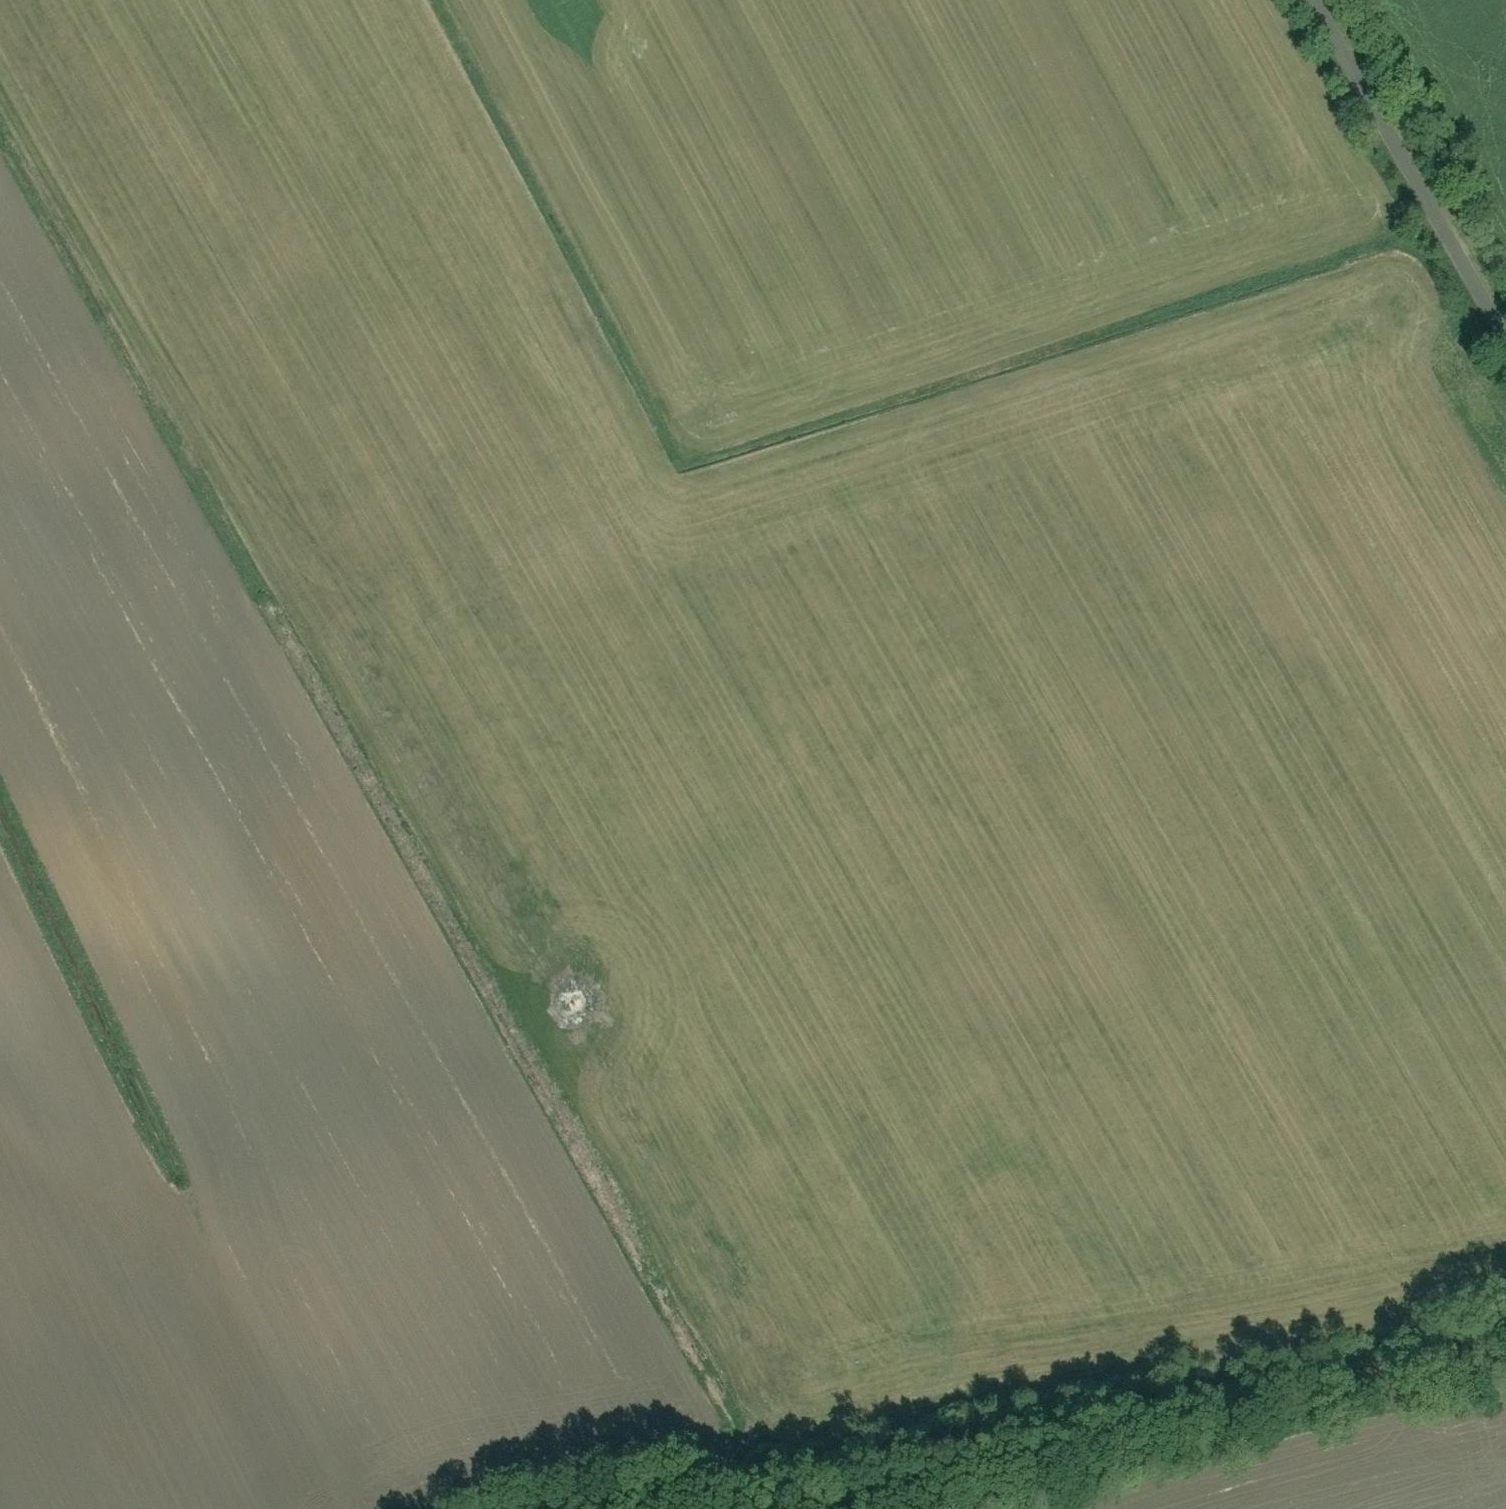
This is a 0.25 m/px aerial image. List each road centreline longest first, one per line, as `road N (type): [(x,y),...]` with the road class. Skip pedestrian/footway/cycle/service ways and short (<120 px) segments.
road 1 (residential): [(1505,348),(1310,0)]

